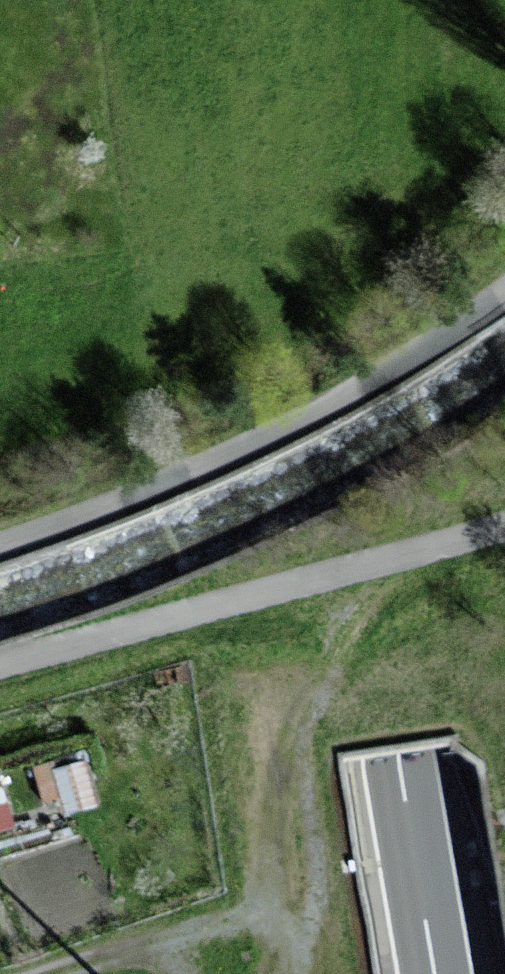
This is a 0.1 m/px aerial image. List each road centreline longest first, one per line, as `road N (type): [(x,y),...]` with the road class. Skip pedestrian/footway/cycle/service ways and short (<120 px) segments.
road 1 (motorway): [(151,0),(319,973)]
road 2 (motorway): [(436,973),(281,0)]
road 3 (unclassified): [(504,527),(0,664)]

